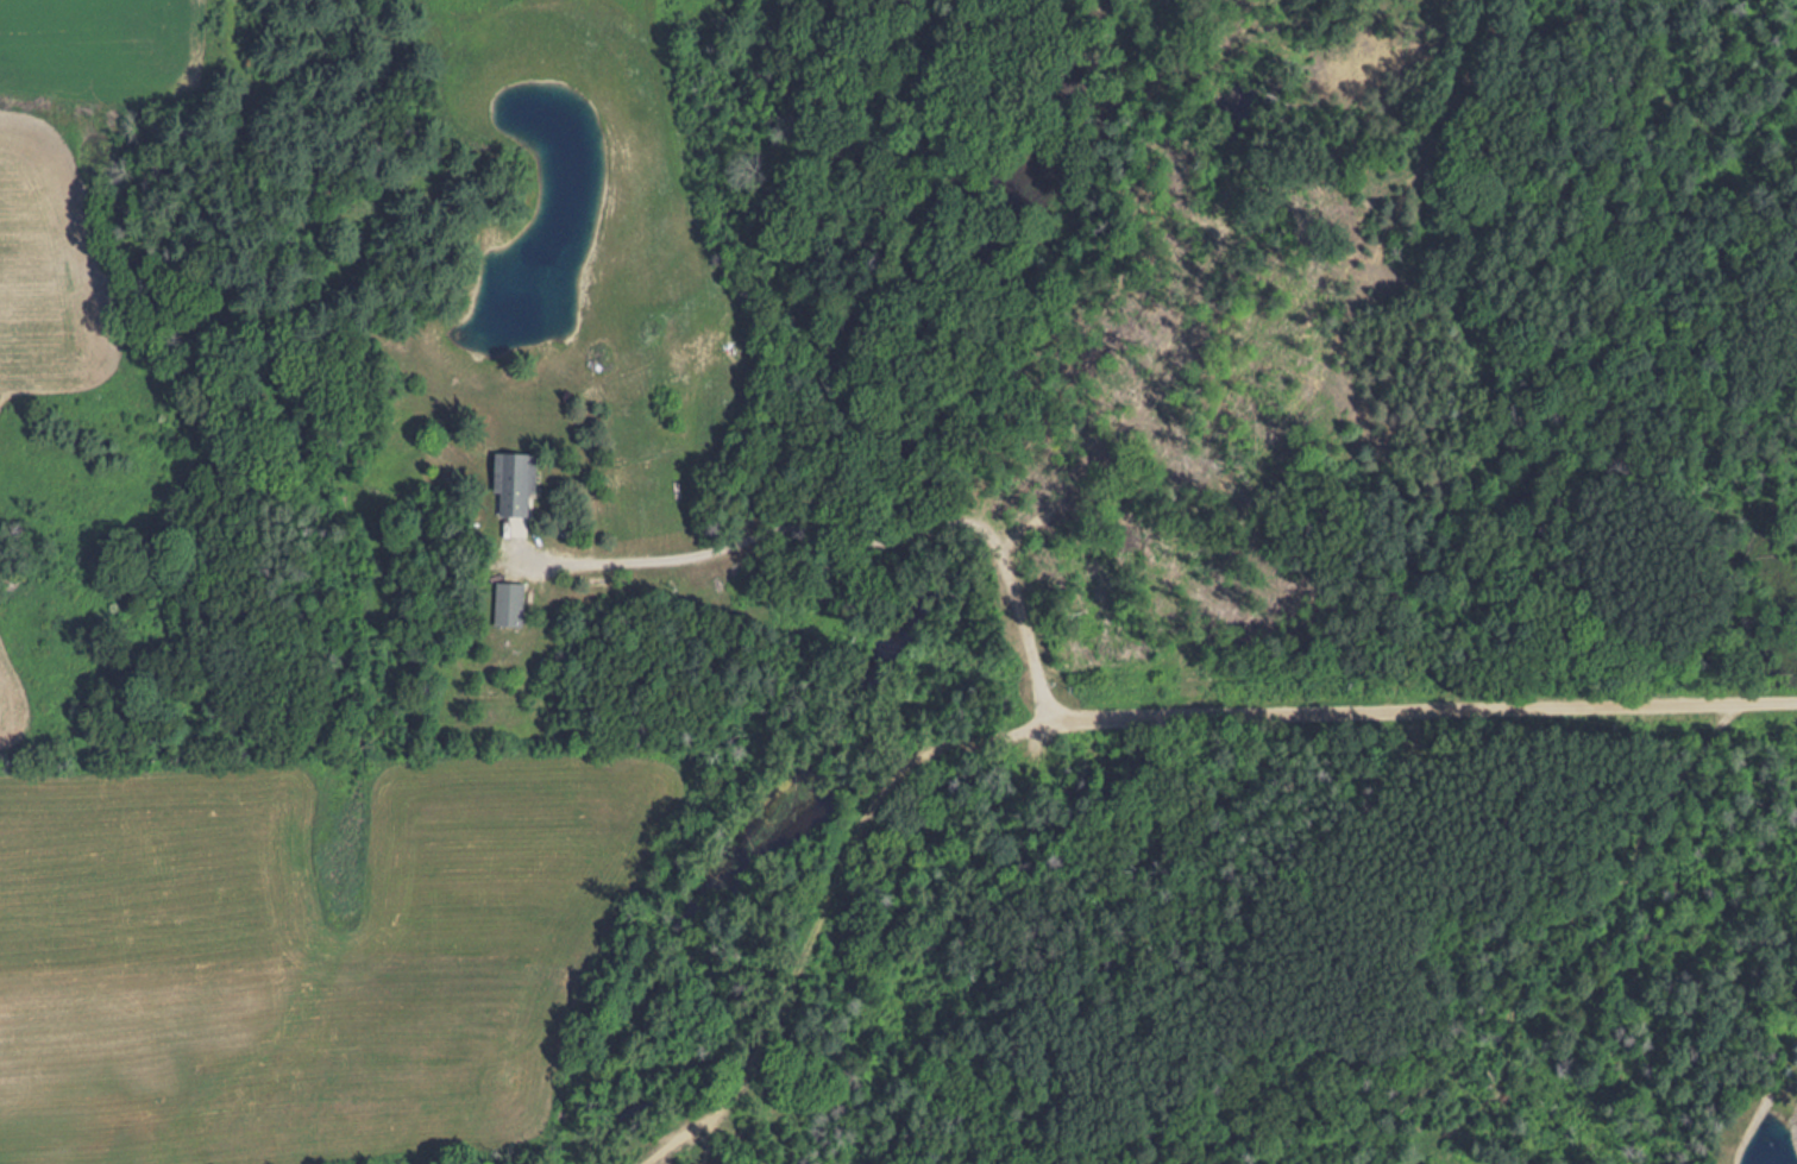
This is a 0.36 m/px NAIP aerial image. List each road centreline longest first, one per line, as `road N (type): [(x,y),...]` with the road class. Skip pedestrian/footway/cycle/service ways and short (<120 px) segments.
road 1 (residential): [(1796,703),(1102,712),(999,723),(936,742),(907,760),(885,789)]
road 2 (residential): [(1199,709),(1185,656),(1194,571),(1374,303),(1412,174),(1453,99),(1513,33),(1514,0)]
road 3 (residential): [(524,1163),(559,1156),(685,1093),(748,1051),(885,789)]
road 4 (residential): [(1318,396),(1345,430),(1370,493),(1435,712)]

